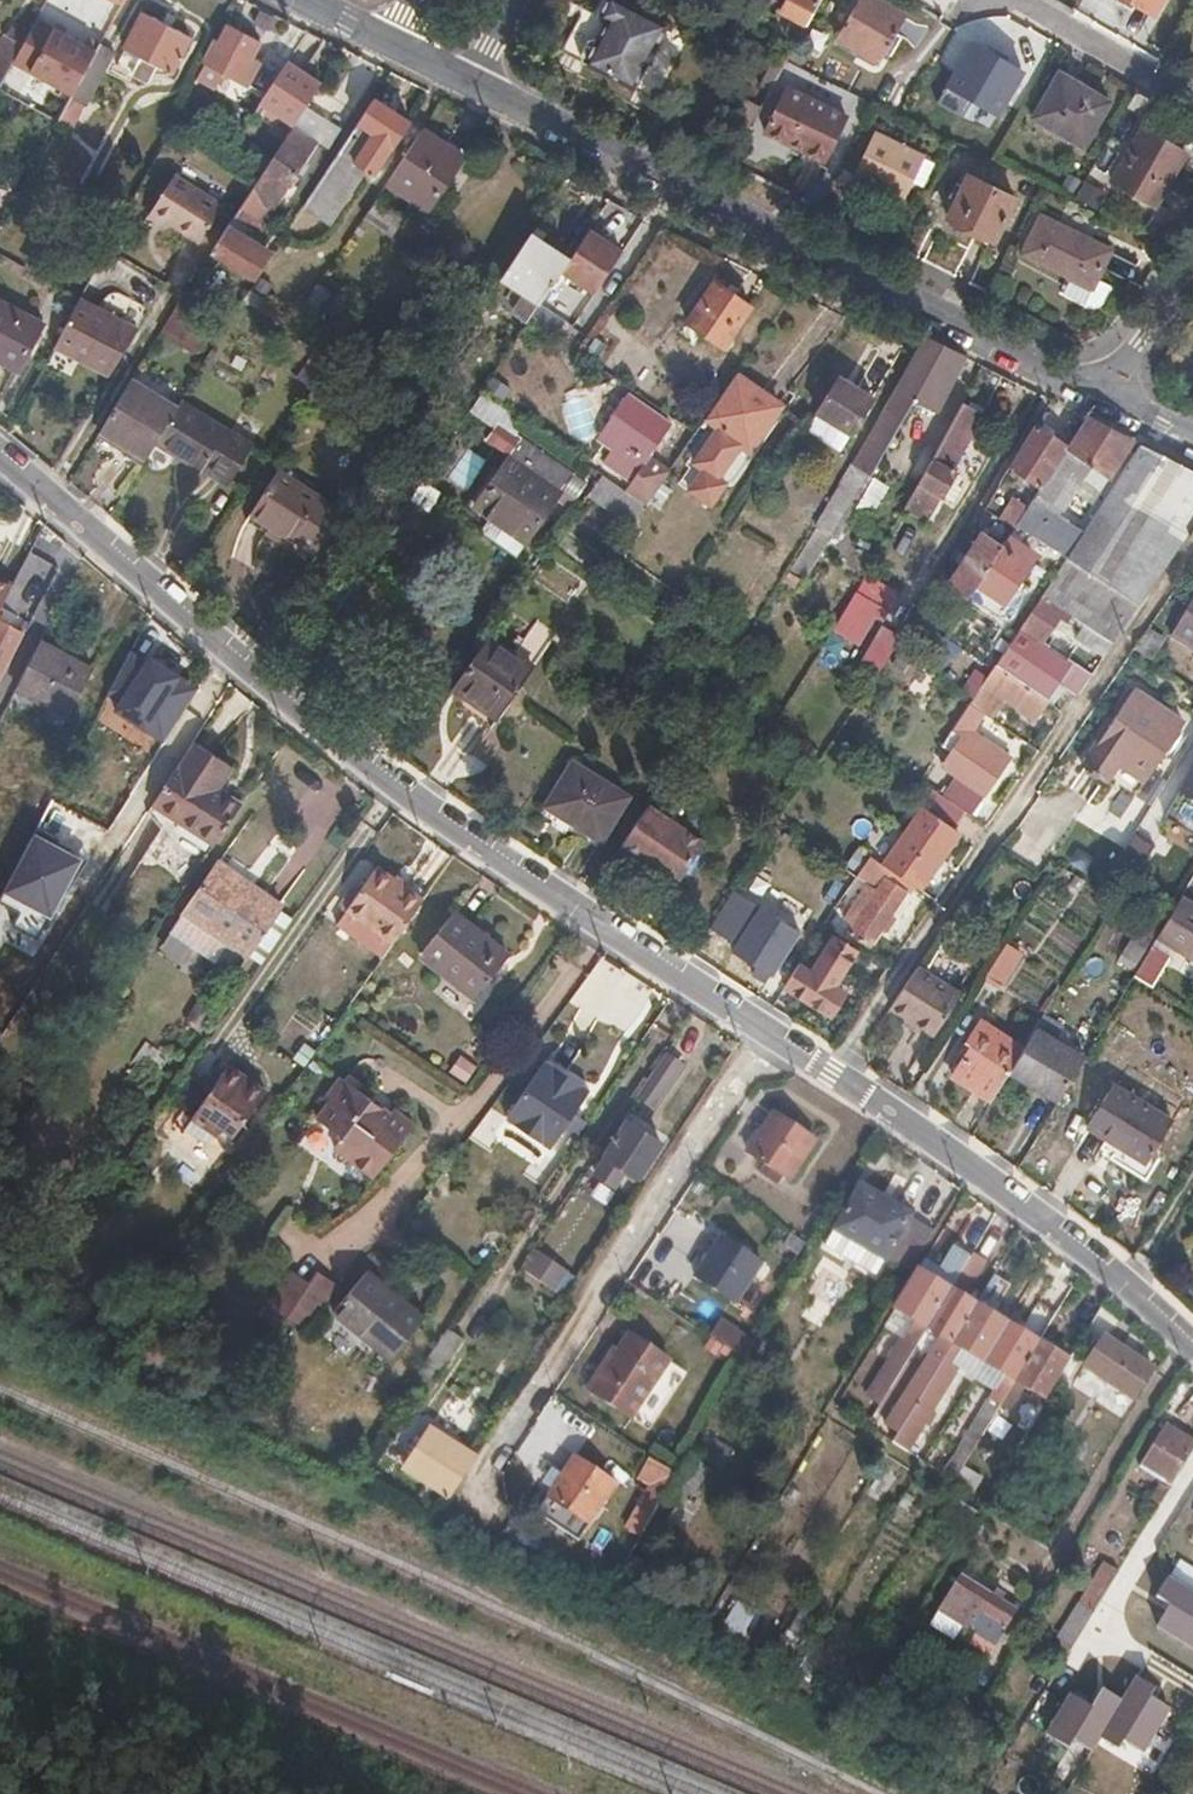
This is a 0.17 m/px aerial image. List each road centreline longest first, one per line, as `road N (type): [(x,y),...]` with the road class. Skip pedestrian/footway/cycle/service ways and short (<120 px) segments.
road 1 (residential): [(770,1033),(350,756),(0,454)]
road 2 (tertiary): [(473,85),(1101,397)]
road 3 (residential): [(1192,1344),(1094,1253),(770,1033)]
road 4 (residential): [(770,1033),(518,1428)]
road 5 (residential): [(1192,104),(1016,0)]
road 6 (residential): [(1101,397),(1192,259)]

